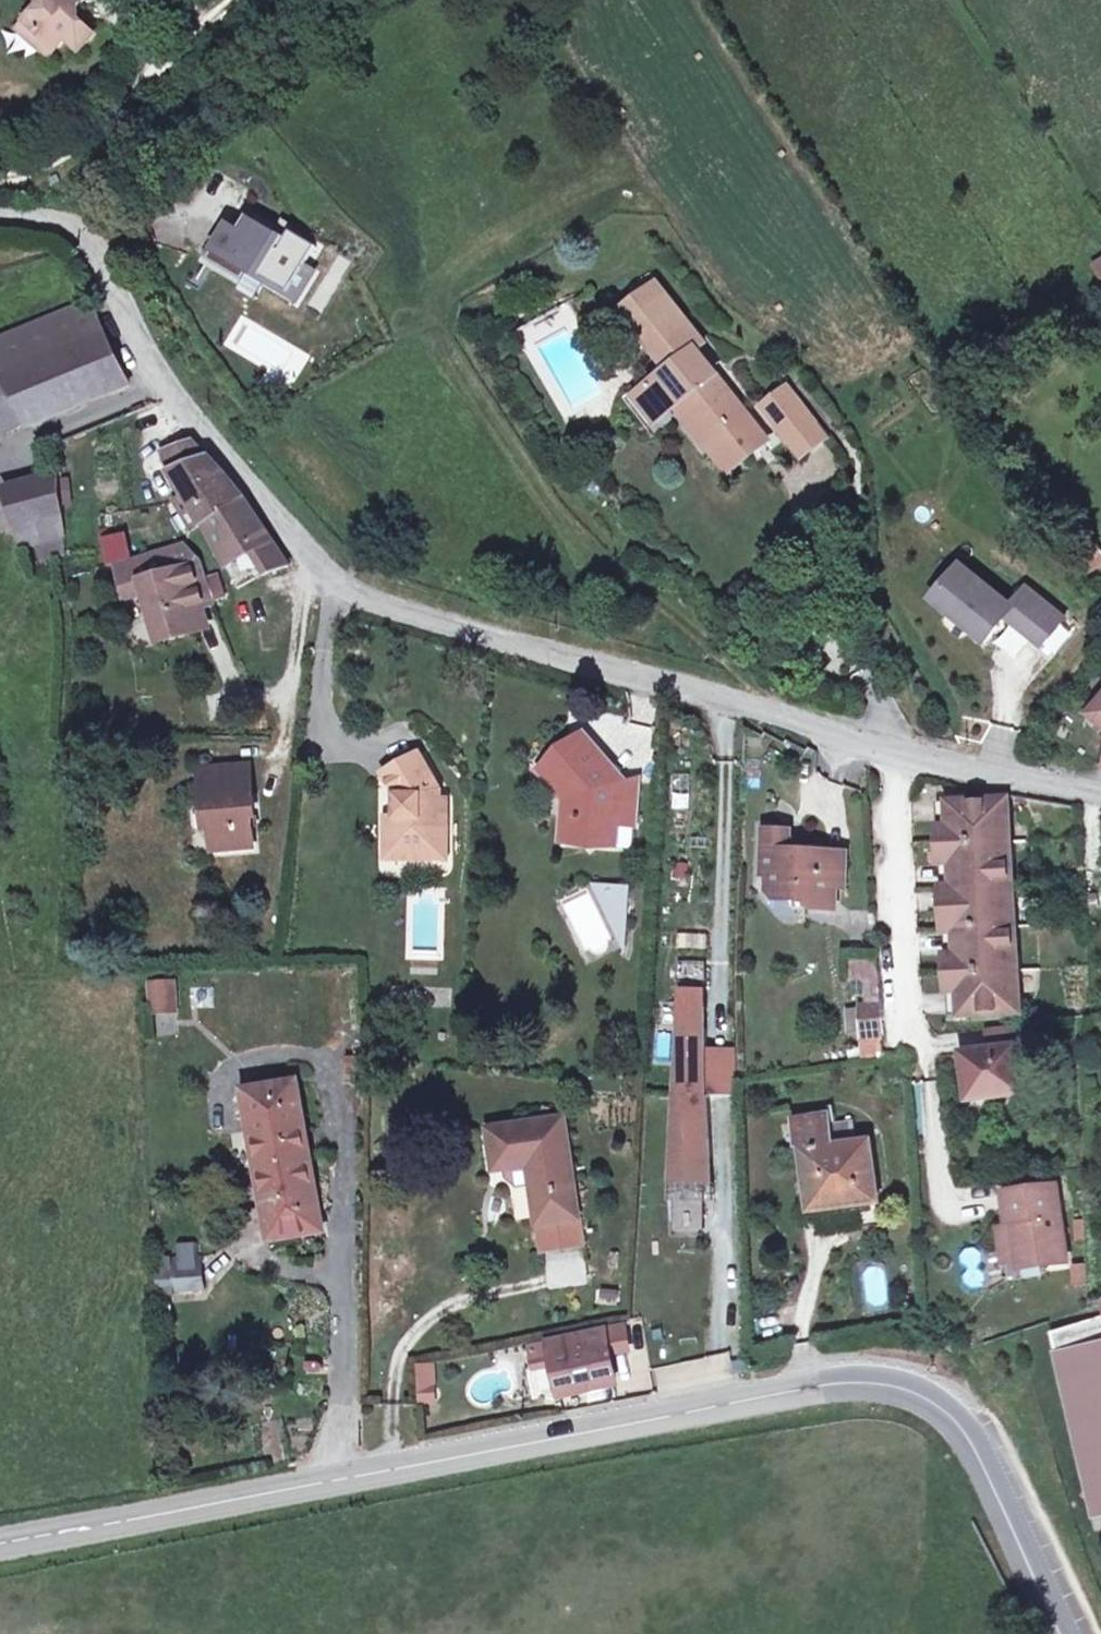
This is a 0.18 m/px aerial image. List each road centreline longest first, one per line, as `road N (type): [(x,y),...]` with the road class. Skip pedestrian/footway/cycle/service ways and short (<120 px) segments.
road 1 (residential): [(0,215),(58,219),(86,235),(164,383),(204,435),(313,560),(378,606),(887,749),(1100,800)]
road 2 (tertiary): [(0,1545),(785,1393),(877,1384),(910,1391),(962,1433),(1057,1633)]

